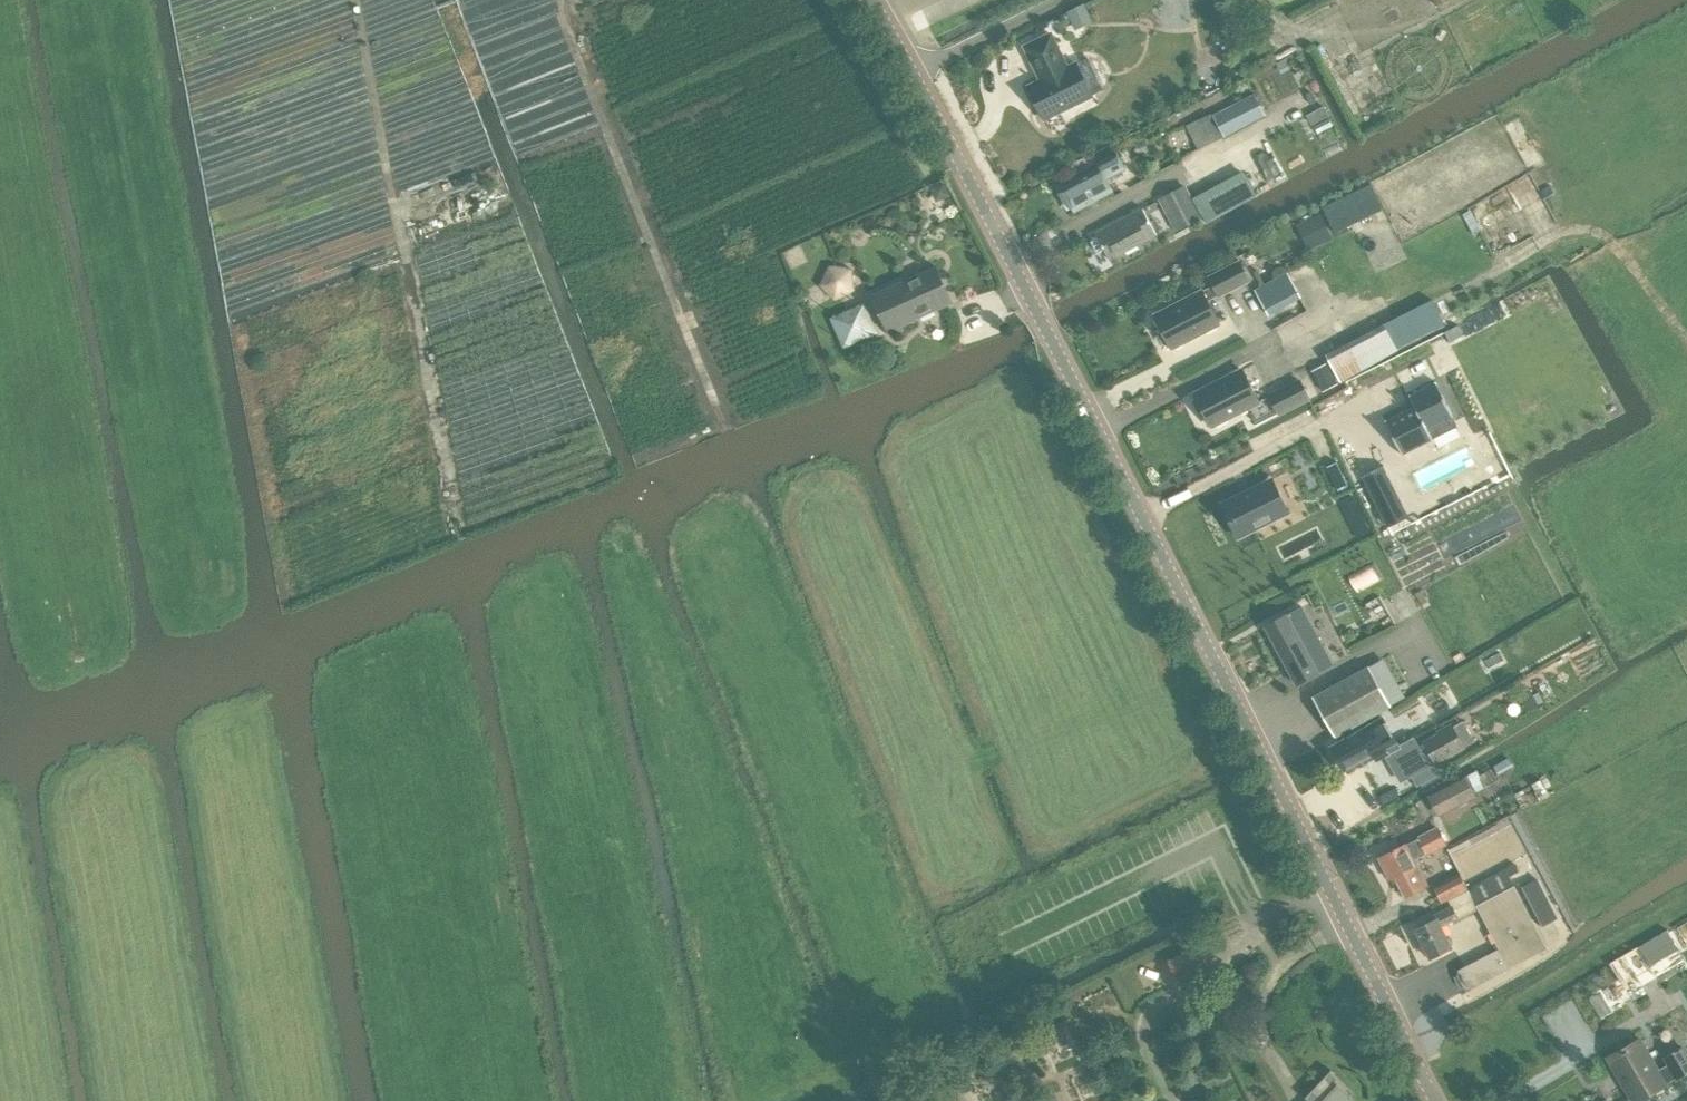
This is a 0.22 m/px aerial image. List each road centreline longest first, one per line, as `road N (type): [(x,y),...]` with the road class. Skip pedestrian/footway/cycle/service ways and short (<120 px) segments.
road 1 (tertiary): [(1434,1100),(1039,312),(873,0)]
road 2 (track): [(457,530),(356,0)]

